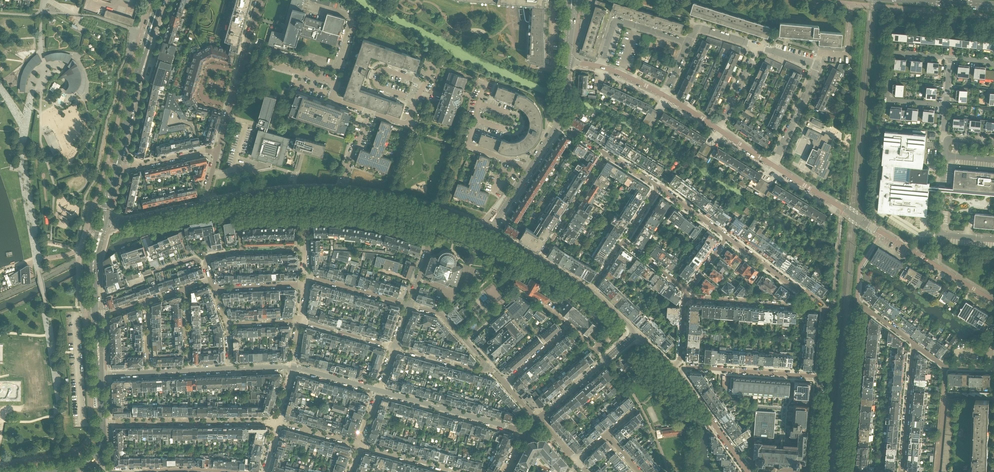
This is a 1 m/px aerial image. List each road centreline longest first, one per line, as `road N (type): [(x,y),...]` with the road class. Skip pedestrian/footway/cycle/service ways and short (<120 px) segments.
road 1 (residential): [(748,471),(678,375),(690,367),(819,377)]
road 2 (residential): [(686,298),(807,307),(808,298),(727,237)]
road 3 (secondary): [(103,221),(160,0)]
road 4 (residential): [(851,471),(868,310),(916,345)]
road 5 (residential): [(204,204),(341,189),(369,111)]
road 6 (residential): [(308,0),(353,17),(338,68),(248,42)]
road 7 (residential): [(935,264),(772,165)]
road 8 (residential): [(278,422),(102,423)]
road 9 (residential): [(946,106),(887,100),(891,52),(951,58)]
road 10 (residential): [(523,431),(380,391)]
road 11 (residential): [(369,111),(335,99),(330,81),(245,56)]
road 12 (residential): [(770,471),(811,468),(819,377)]
road 13 (residential): [(916,345),(902,471)]
road 14 (residential): [(305,218),(373,222),(428,242)]
road 15 (residential): [(539,259),(606,154)]
road 16 (residential): [(600,67),(616,21),(688,42)]
road 17 (residential): [(636,333),(675,364),(686,298)]

